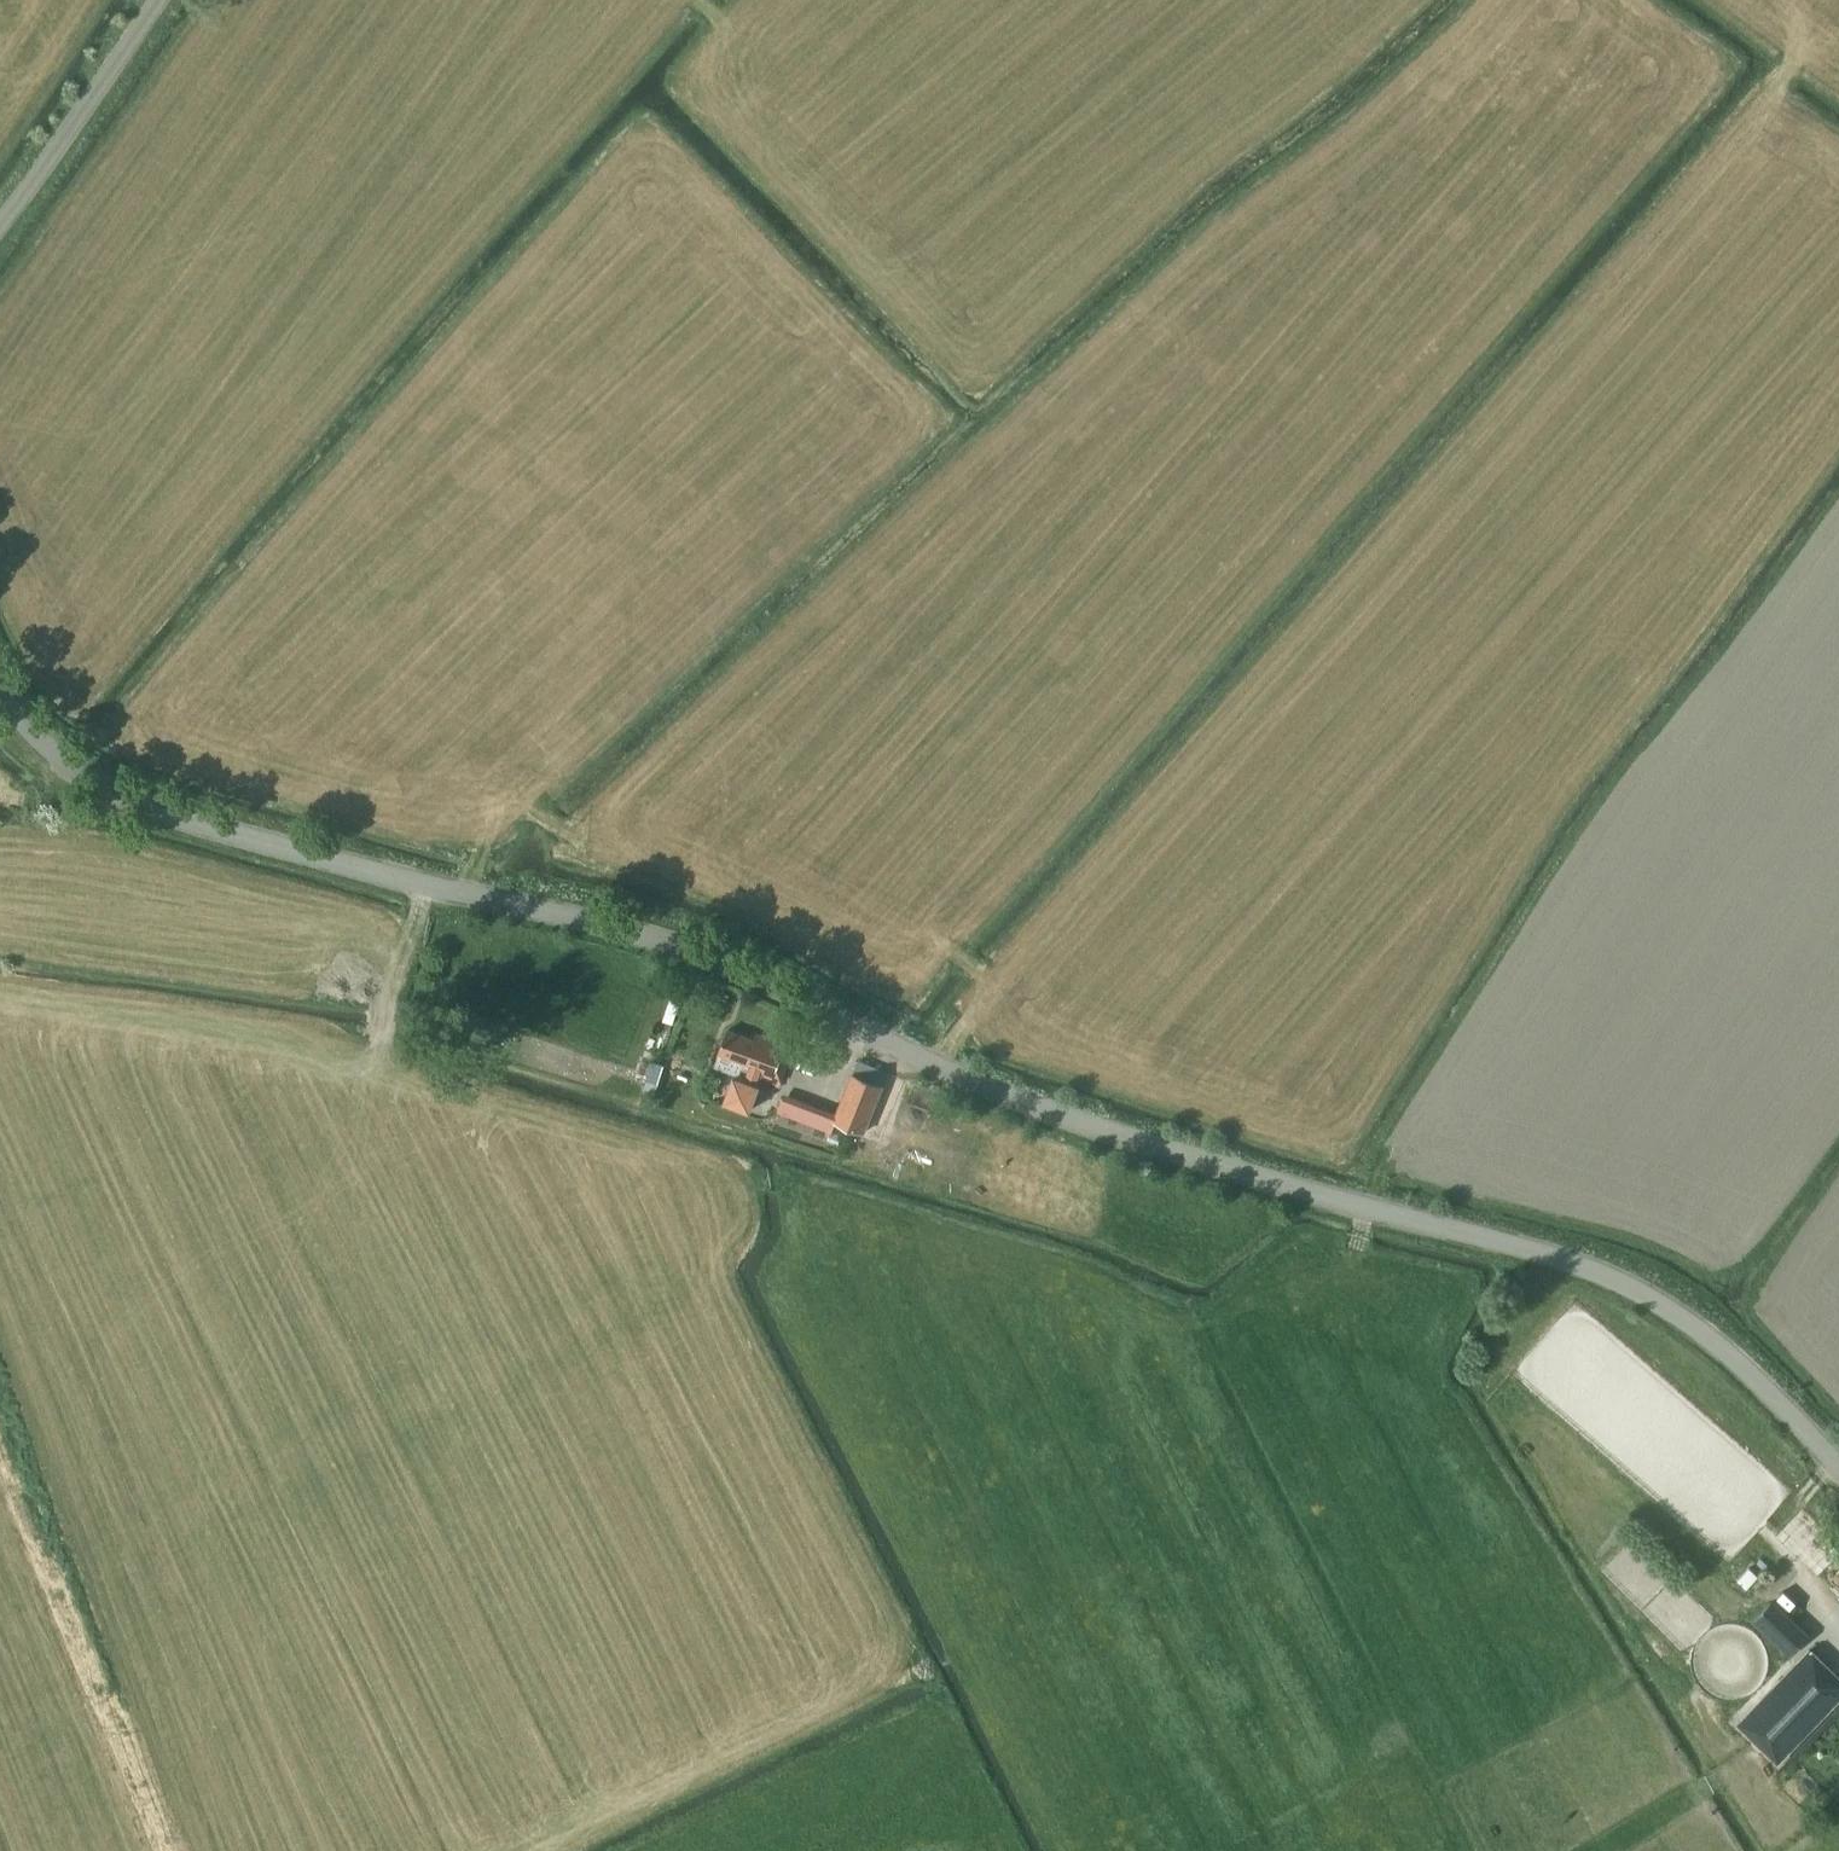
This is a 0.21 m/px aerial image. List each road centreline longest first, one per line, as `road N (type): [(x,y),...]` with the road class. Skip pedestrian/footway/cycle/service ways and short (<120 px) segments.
road 1 (tertiary): [(1838,1466),(1725,1349),(1604,1273),(1039,1106),(730,964),(623,926),(162,810),(60,755),(0,687)]
road 2 (unclassified): [(0,224),(158,0)]

